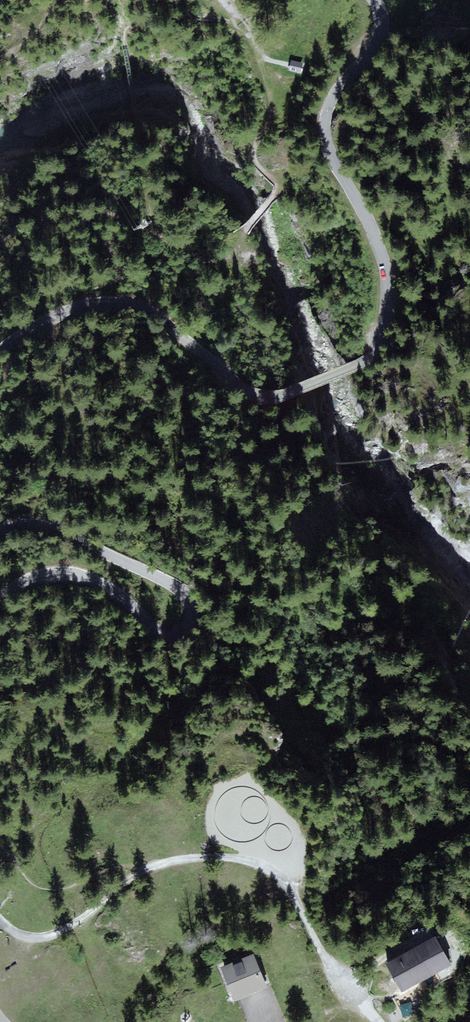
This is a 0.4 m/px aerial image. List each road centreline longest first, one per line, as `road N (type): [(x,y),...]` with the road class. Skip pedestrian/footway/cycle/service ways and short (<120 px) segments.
road 1 (tertiary): [(0,354),(80,306),(111,301),(154,312),(260,396),(283,395),(368,358),(387,324),(386,275),(329,149),(325,123),(333,96),(379,35),(373,0)]
road 2 (track): [(361,1001),(319,948),(283,881),(251,861),(204,857),(149,868),(49,936),(23,936),(0,921)]
road 3 (tertiary): [(0,599),(33,578),(66,574),(109,587),(164,634),(182,633),(194,617),(176,587),(64,533),(28,524),(0,532)]
road 4 (track): [(225,0),(254,45),(271,97),(255,154),(278,191)]

